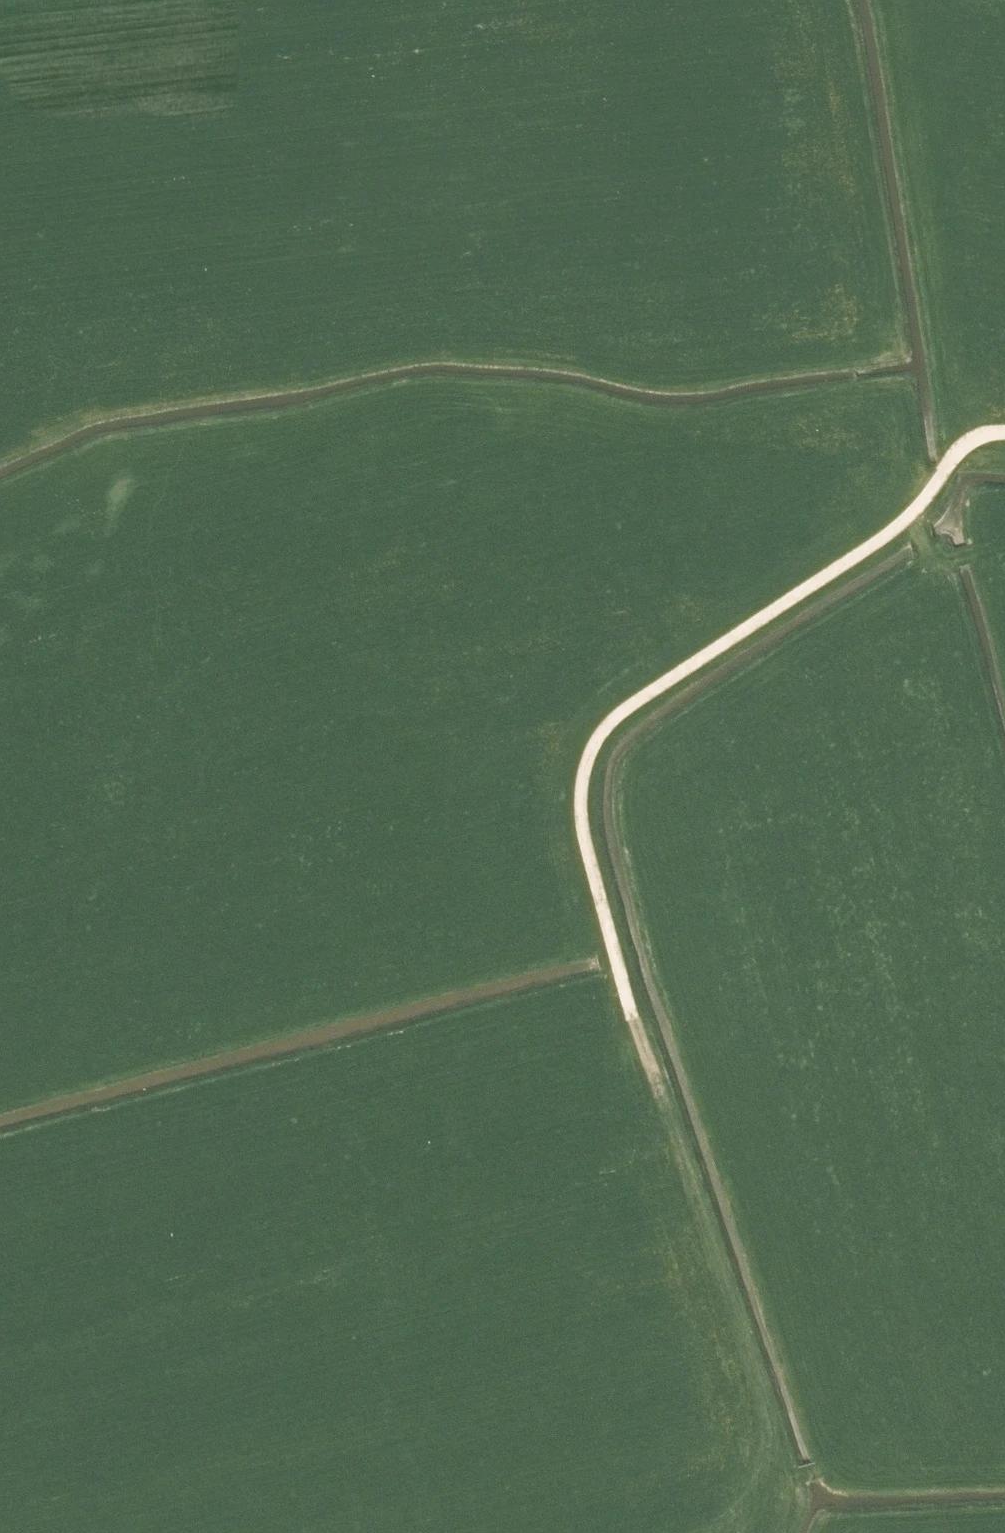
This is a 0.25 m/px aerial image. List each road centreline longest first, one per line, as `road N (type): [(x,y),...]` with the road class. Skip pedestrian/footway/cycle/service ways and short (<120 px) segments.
road 1 (track): [(633,1019),(580,810),(596,741),(624,709),(894,530),(963,444),(1004,432)]

